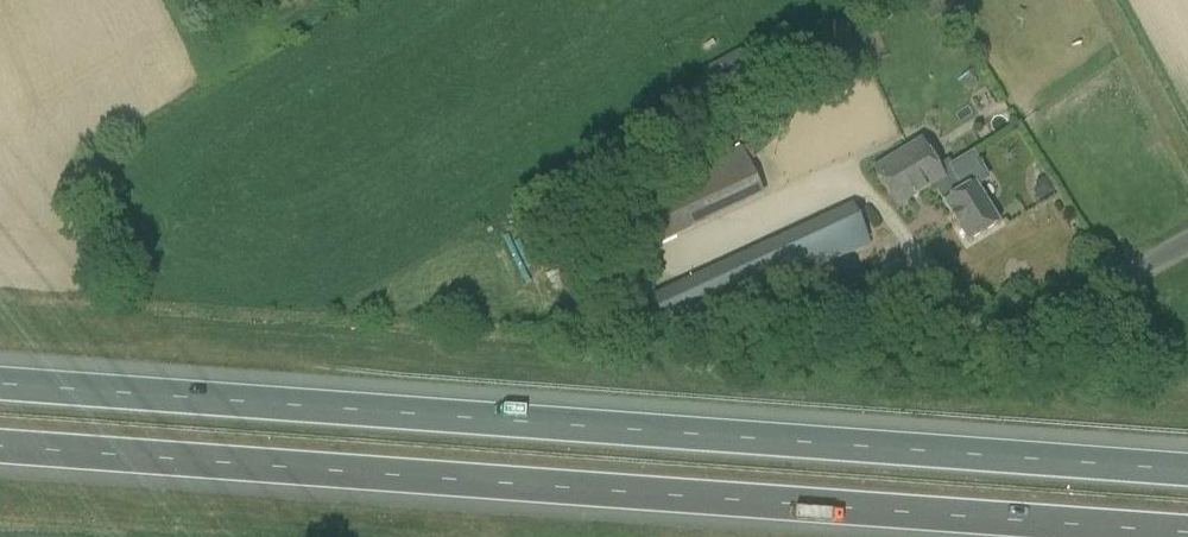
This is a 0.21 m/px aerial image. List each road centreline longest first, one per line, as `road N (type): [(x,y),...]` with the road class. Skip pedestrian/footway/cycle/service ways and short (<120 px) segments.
road 1 (motorway): [(1187,471),(0,384)]
road 2 (motorway): [(0,447),(1187,532)]

